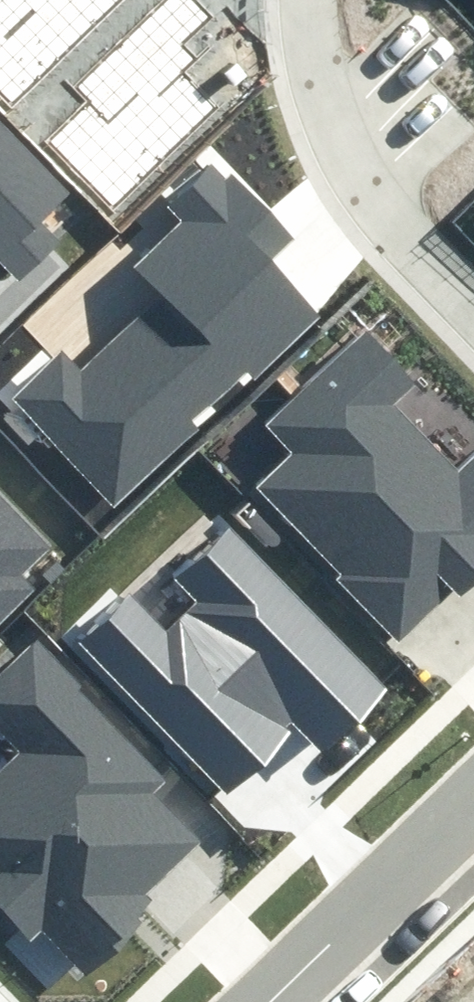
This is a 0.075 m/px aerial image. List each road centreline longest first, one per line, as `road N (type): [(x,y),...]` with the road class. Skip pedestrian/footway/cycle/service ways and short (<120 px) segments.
road 1 (residential): [(311,0),(309,28),(347,174),(473,305)]
road 2 (residential): [(473,810),(271,1001)]

